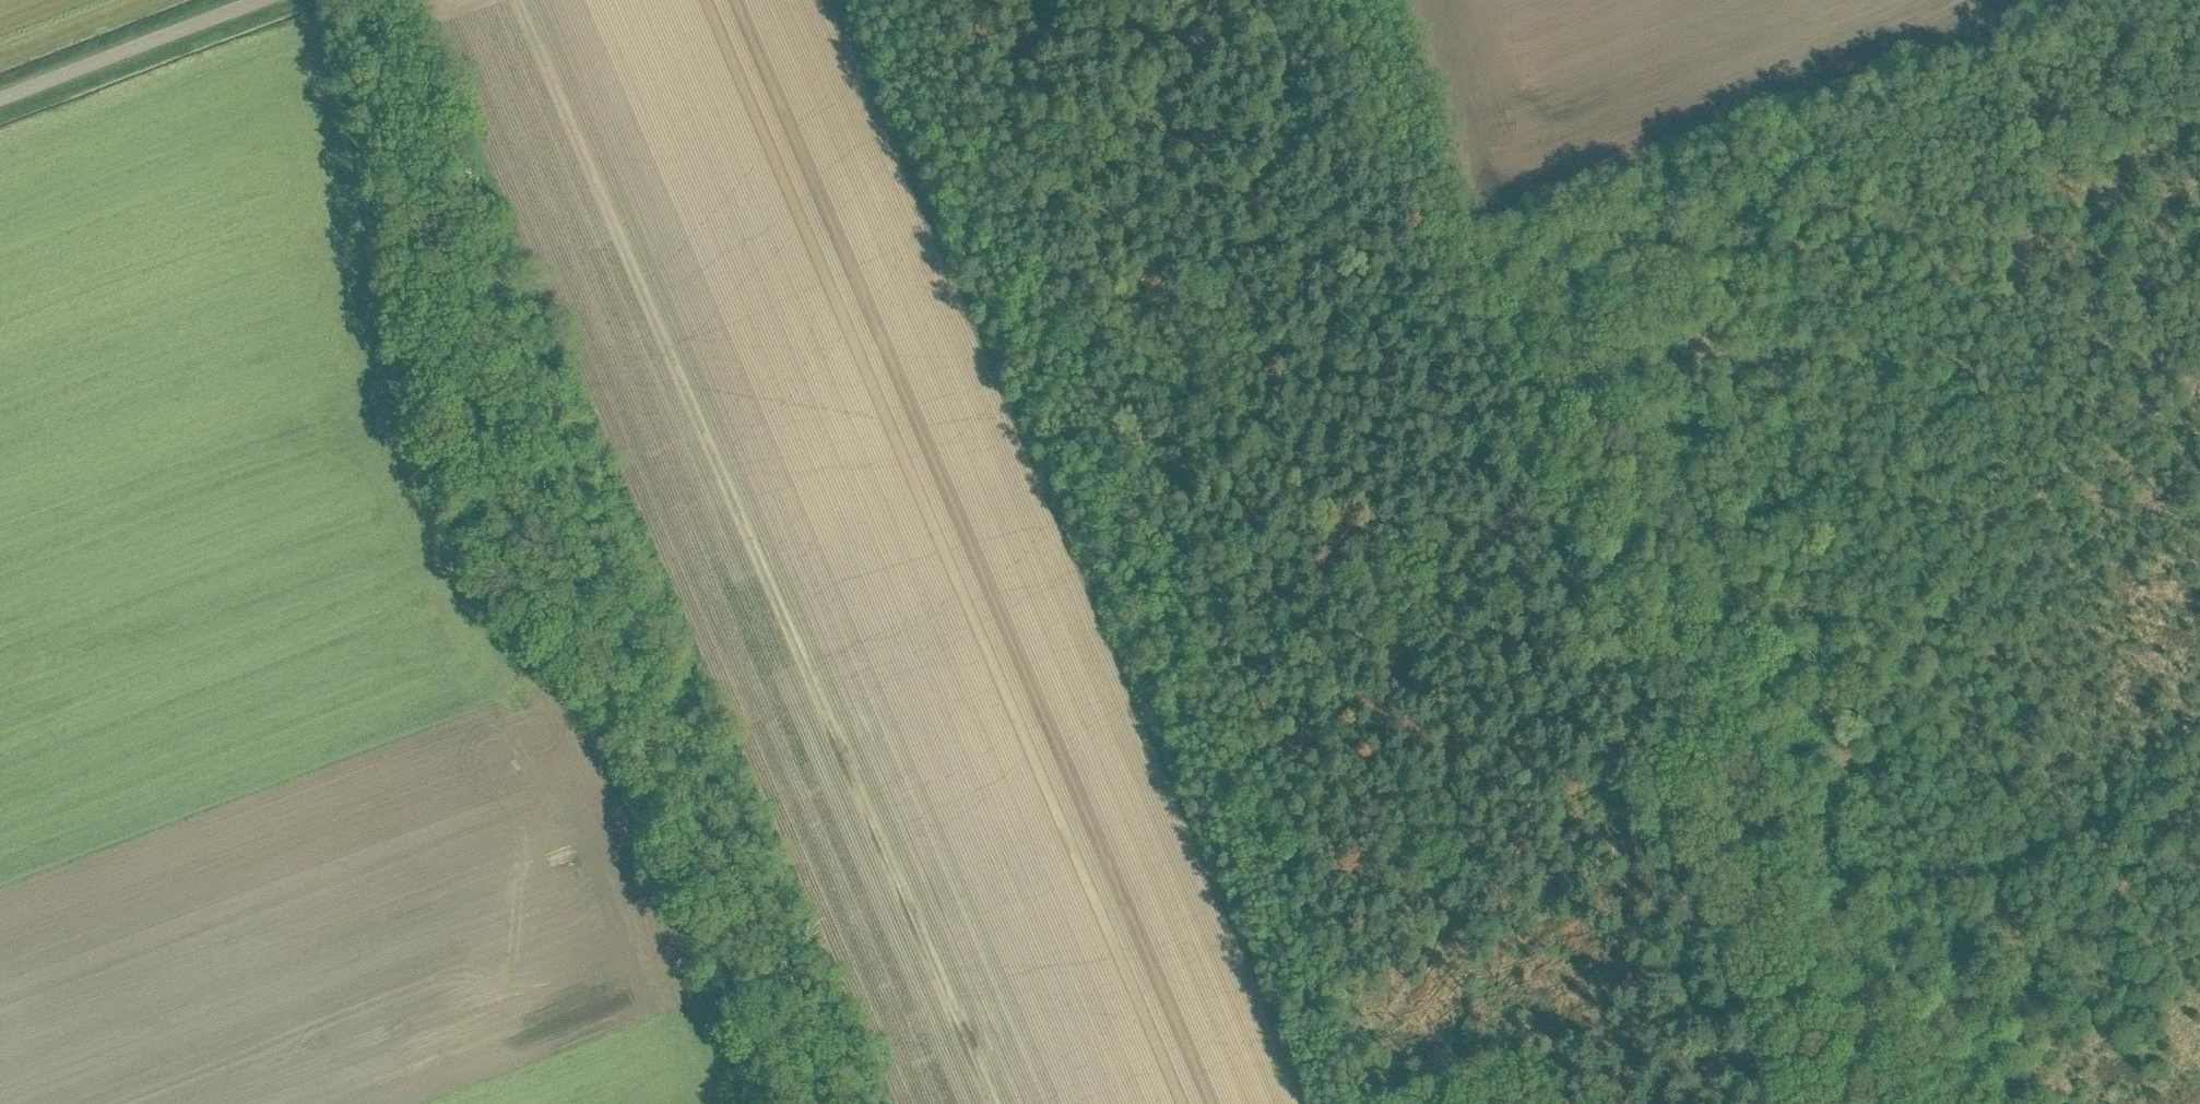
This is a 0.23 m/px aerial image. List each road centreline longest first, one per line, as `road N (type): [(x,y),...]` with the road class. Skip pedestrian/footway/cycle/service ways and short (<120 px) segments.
road 1 (unclassified): [(0,99),(262,0)]

